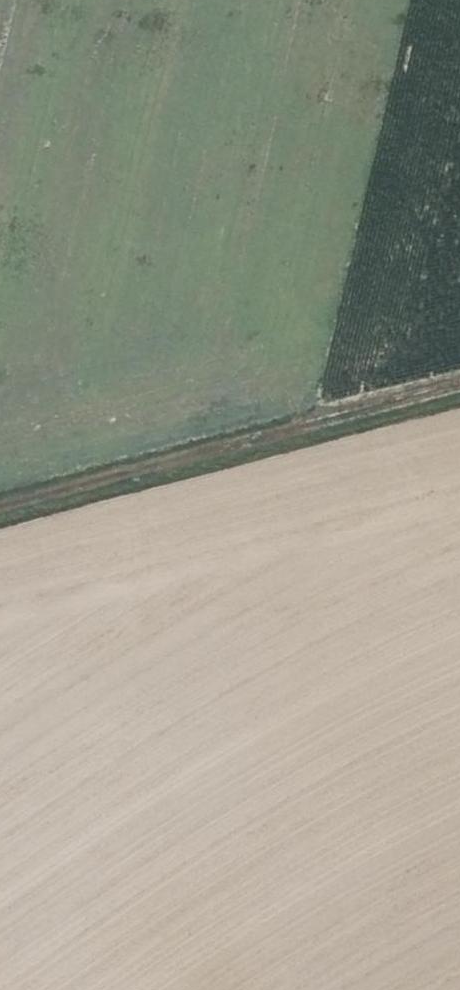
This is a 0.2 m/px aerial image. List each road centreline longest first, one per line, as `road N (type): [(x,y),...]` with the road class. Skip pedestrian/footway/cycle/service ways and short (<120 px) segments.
road 1 (track): [(0,512),(459,390)]

